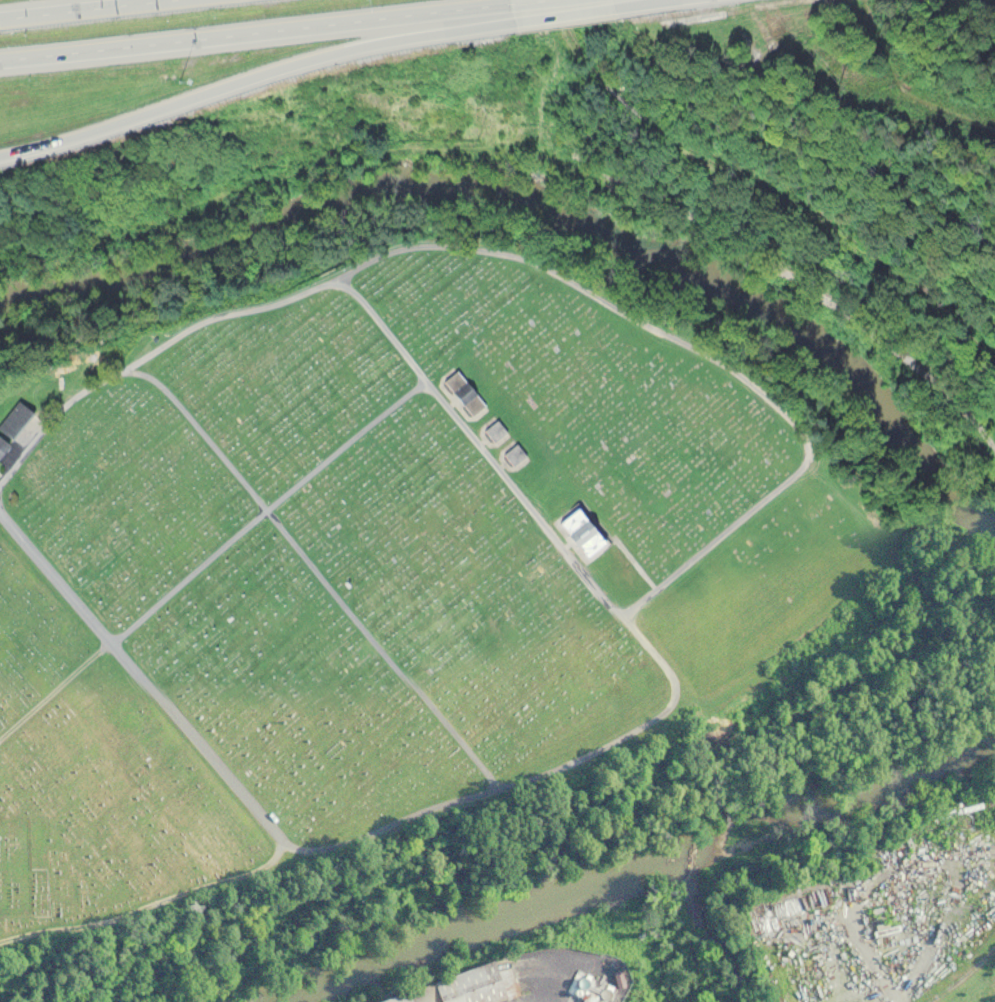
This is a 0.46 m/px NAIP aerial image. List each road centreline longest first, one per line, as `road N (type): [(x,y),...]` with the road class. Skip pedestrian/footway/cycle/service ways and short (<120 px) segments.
road 1 (motorway): [(0,153),(336,50),(507,20)]
road 2 (motorway): [(0,57),(500,2)]
road 3 (motorway): [(143,0),(0,16)]

